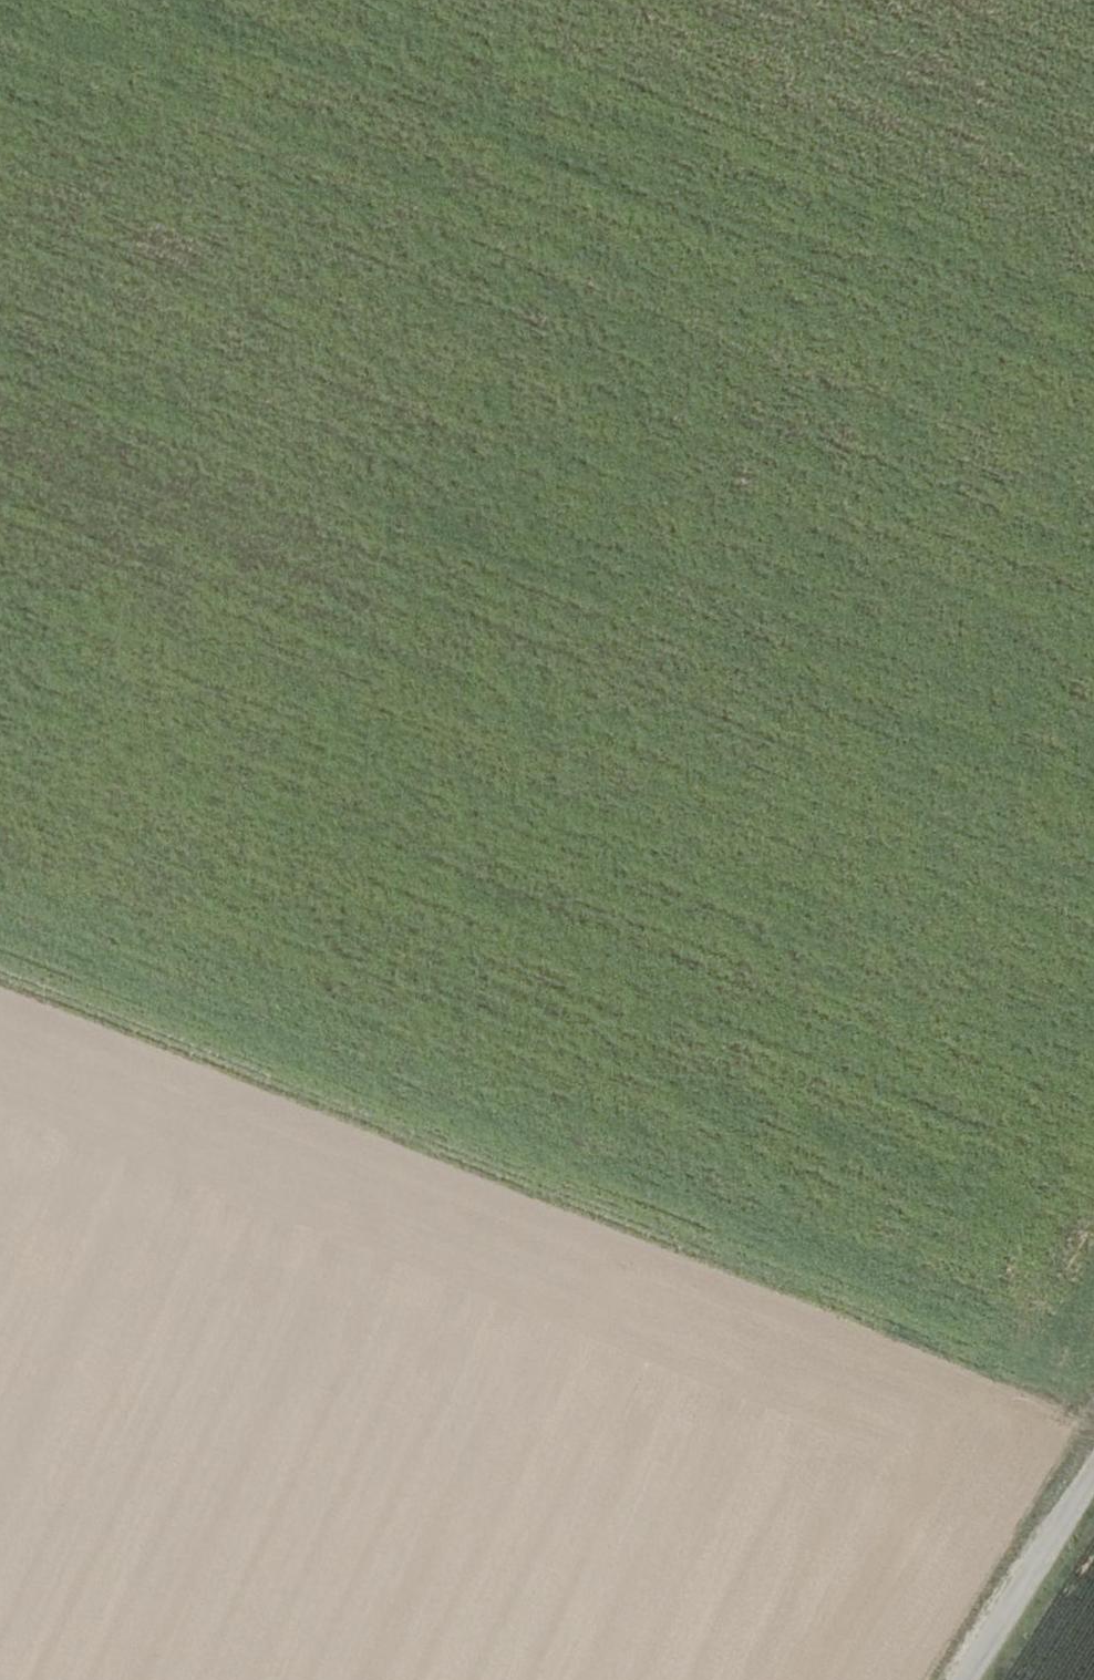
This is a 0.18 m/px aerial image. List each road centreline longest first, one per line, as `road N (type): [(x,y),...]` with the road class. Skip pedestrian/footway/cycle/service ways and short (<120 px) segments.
road 1 (unclassified): [(963,1679),(1093,1457)]

